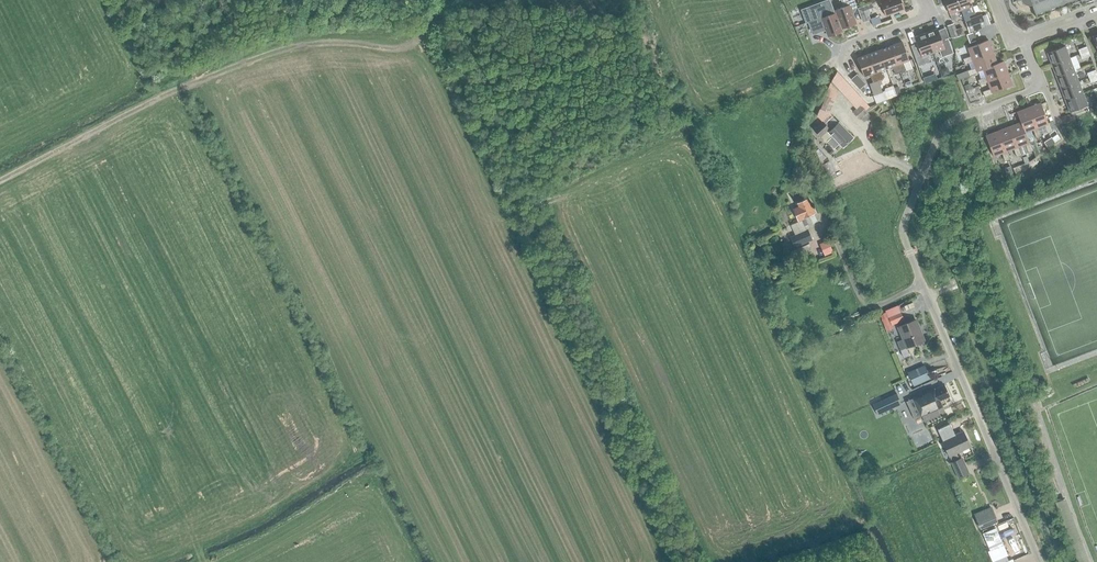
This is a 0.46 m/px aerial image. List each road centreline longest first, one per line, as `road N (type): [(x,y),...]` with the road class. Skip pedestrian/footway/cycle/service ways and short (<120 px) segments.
road 1 (unclassified): [(1041,561),(910,253)]
road 2 (residential): [(910,253),(905,219),(940,134),(964,116),(1043,86),(1025,41)]
road 3 (track): [(1068,561),(960,300)]
road 4 (track): [(964,116),(993,193),(1002,199),(1096,134)]

